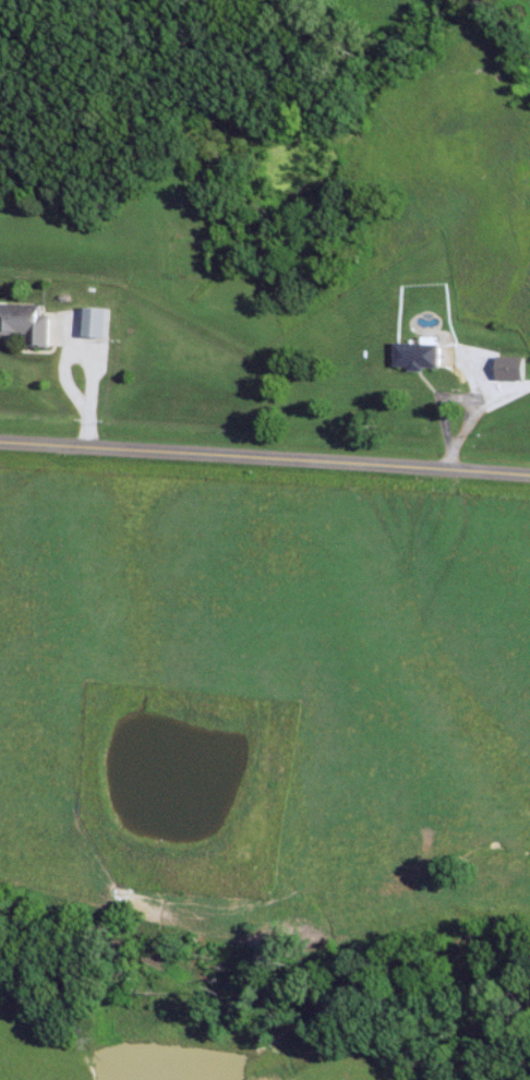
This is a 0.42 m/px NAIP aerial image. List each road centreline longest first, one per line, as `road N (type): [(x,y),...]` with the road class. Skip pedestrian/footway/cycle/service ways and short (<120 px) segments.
road 1 (residential): [(529,473),(0,441)]

